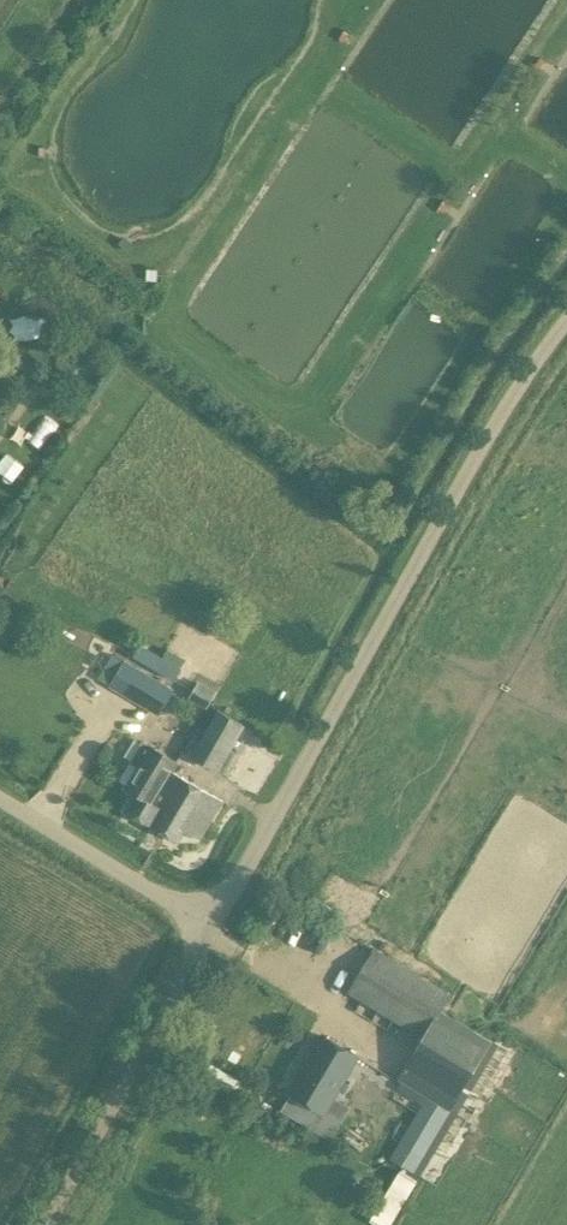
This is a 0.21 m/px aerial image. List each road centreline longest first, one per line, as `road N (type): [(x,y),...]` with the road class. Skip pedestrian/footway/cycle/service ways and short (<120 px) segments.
road 1 (unclassified): [(212,923),(512,388),(566,316)]
road 2 (unclassified): [(46,1224),(212,923)]
road 3 (unclassified): [(212,923),(0,798)]

